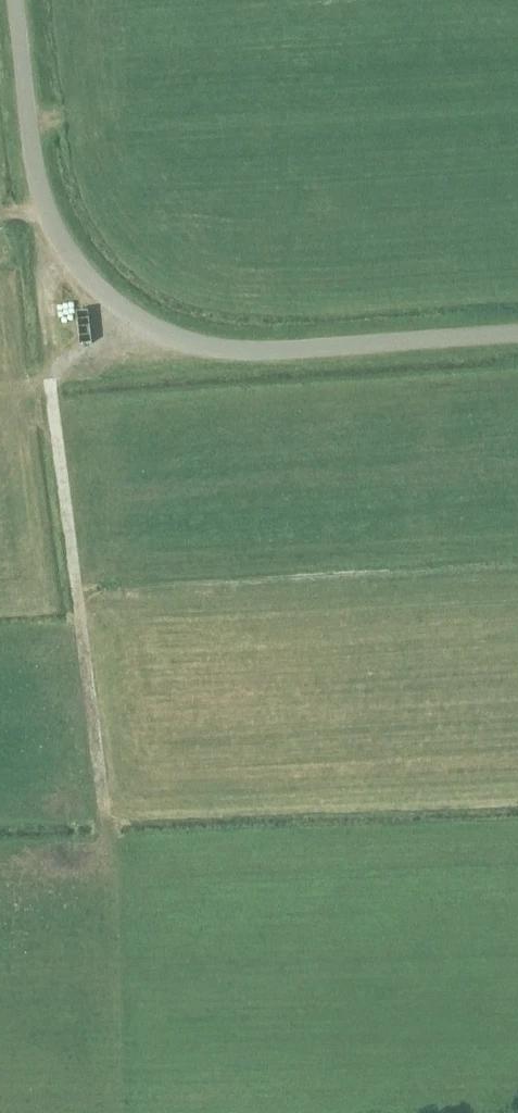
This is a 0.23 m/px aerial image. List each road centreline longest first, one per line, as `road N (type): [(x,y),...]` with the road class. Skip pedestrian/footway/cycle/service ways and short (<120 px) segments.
road 1 (unclassified): [(517,336),(207,351),(156,336),(106,302),(55,235),(35,164),(16,0)]

